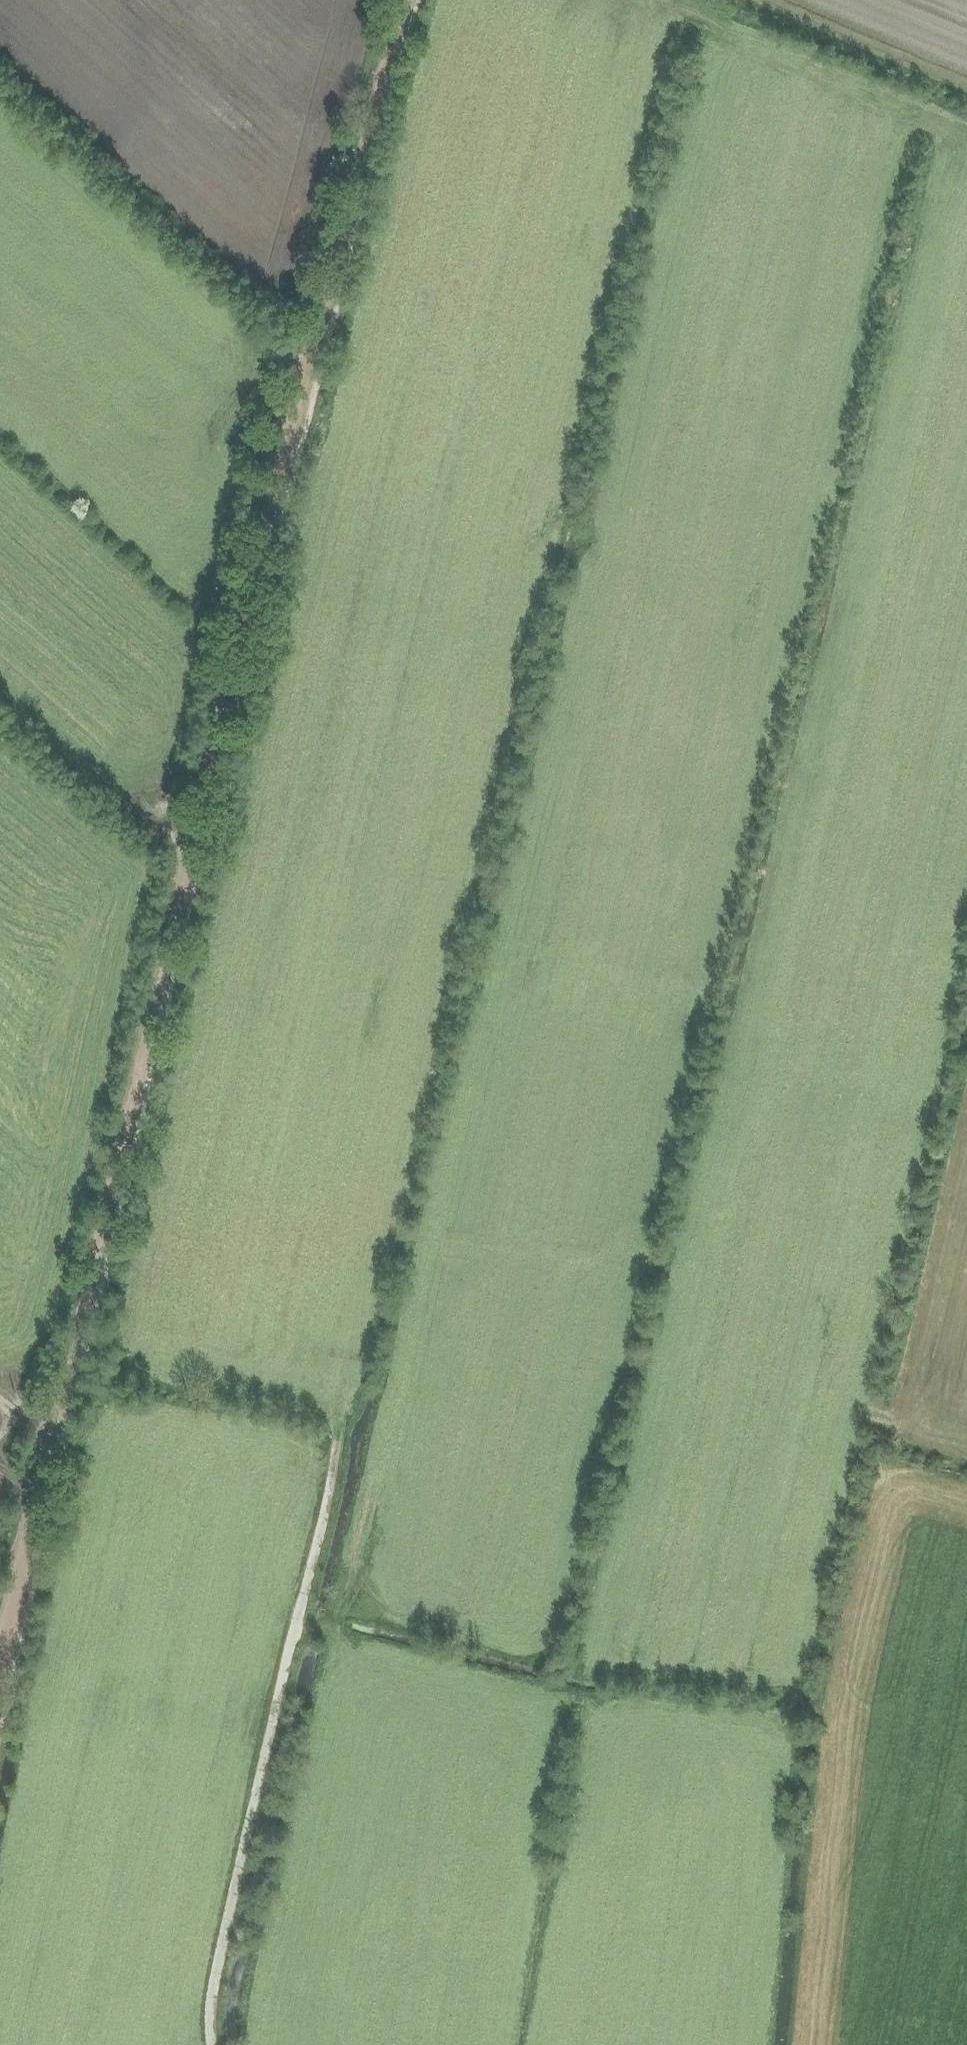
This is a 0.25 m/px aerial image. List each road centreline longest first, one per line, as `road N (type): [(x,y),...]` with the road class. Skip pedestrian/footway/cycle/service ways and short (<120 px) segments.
road 1 (track): [(405,0),(236,661),(0,1715)]

